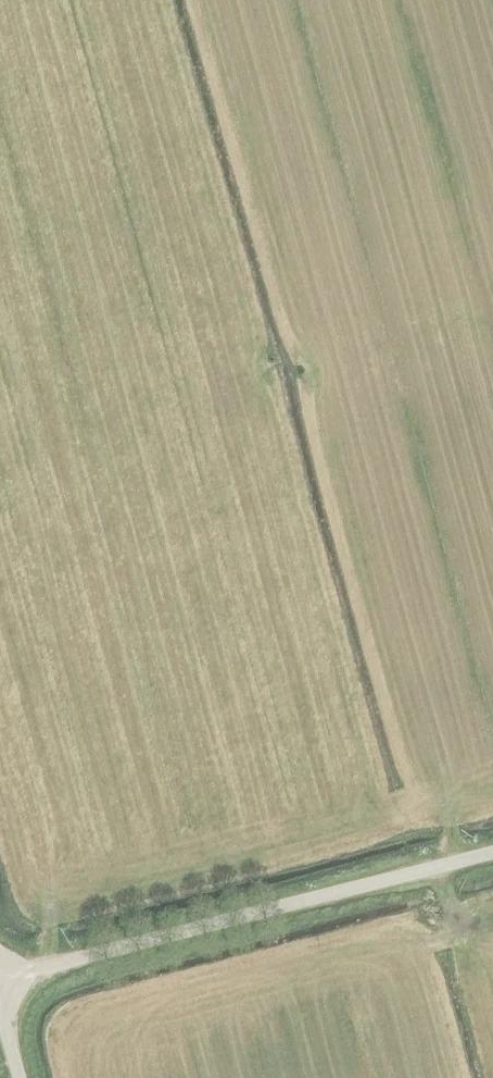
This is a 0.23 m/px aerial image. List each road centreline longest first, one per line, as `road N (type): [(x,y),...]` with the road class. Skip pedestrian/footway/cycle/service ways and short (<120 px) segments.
road 1 (unclassified): [(492,853),(0,978)]

